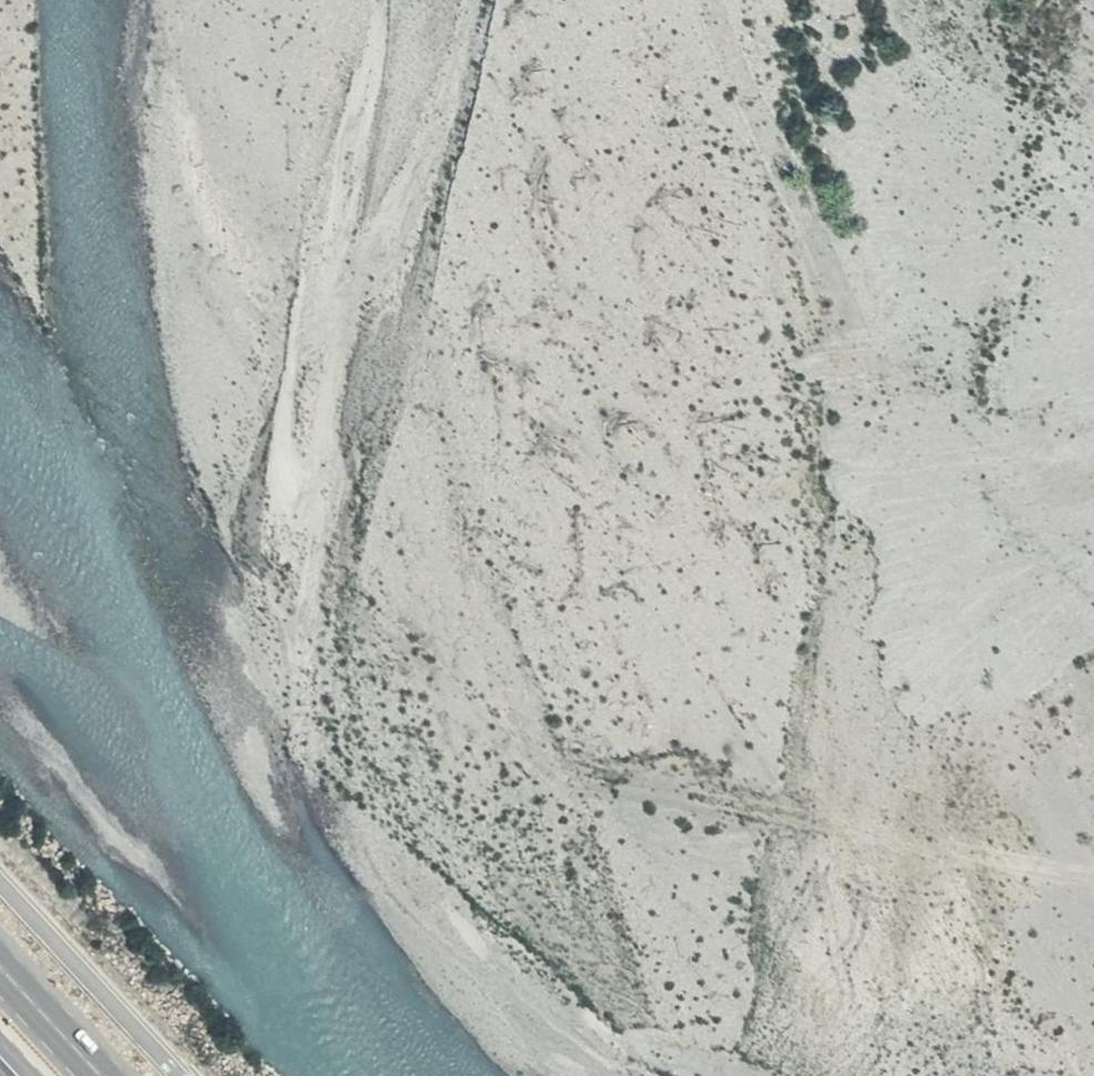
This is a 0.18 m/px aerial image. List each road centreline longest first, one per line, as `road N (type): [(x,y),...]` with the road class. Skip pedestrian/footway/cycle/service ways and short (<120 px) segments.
road 1 (primary): [(108,1075),(0,959)]

